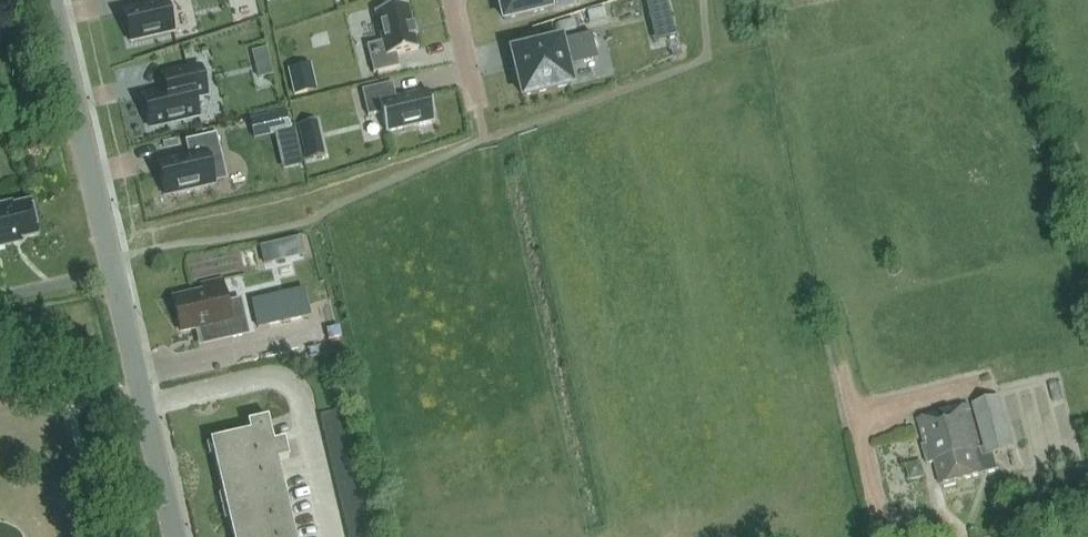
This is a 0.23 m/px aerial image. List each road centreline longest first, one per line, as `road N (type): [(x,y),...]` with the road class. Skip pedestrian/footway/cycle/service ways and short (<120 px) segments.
road 1 (unclassified): [(176,536),(51,0)]
road 2 (unclassified): [(453,0),(488,139)]

